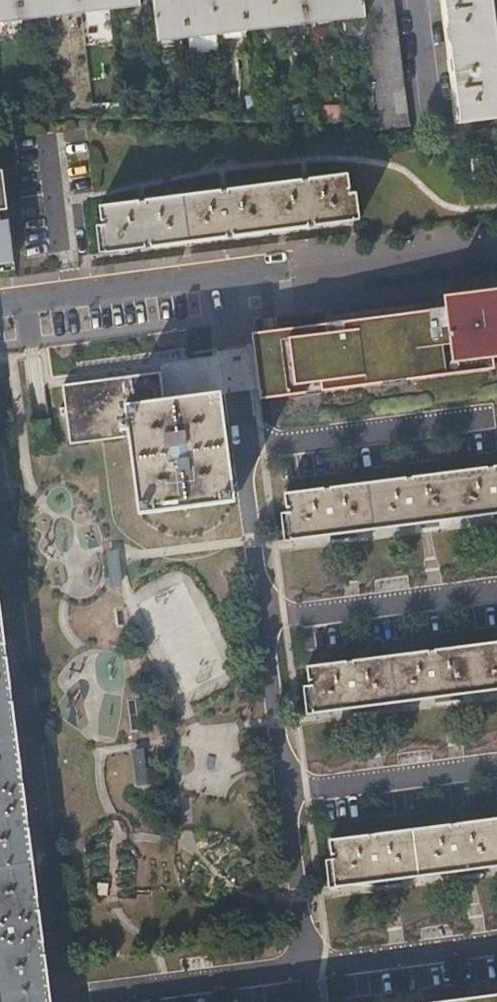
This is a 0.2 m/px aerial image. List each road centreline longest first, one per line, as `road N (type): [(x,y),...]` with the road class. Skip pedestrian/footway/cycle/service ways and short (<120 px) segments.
road 1 (residential): [(288,271),(70,299)]
road 2 (residential): [(70,299),(48,140)]

